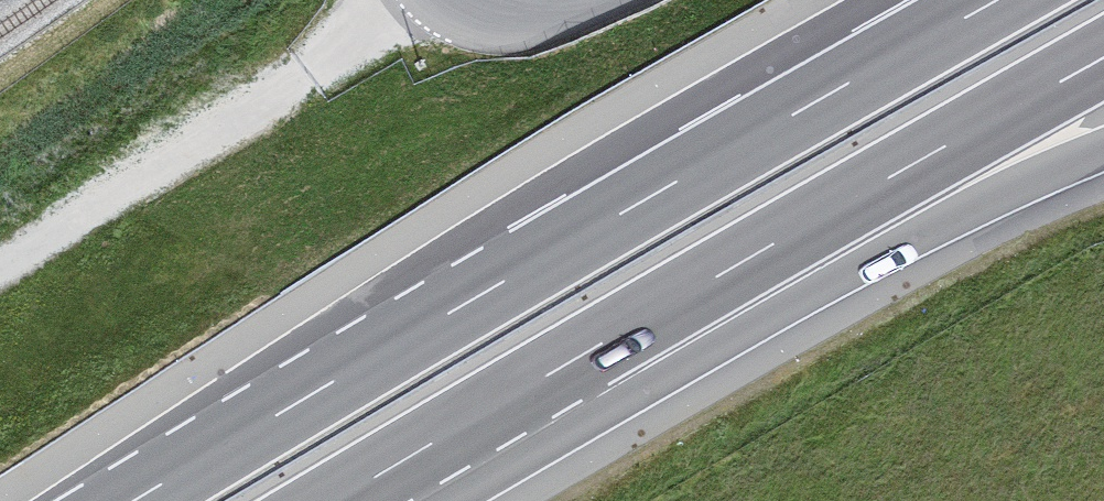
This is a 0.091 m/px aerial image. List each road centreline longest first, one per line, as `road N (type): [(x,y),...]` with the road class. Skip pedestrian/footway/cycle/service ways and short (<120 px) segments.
road 1 (motorway): [(994,0),(129,500)]
road 2 (motorway): [(624,332),(1103,59)]
road 3 (motorway): [(624,332),(1103,148)]
road 4 (motorway): [(339,500),(624,332)]

